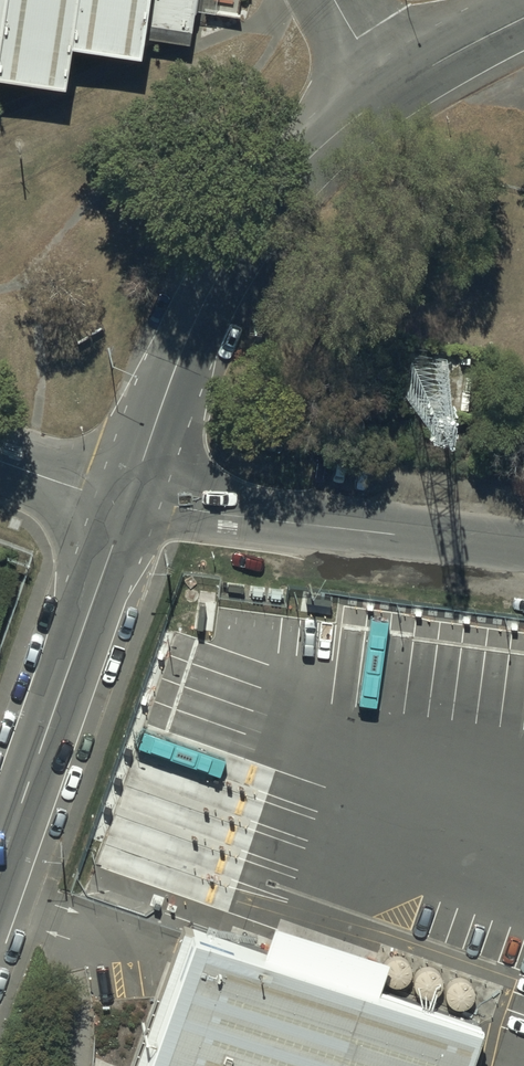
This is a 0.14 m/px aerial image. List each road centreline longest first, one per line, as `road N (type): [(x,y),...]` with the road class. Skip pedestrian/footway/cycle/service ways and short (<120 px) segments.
road 1 (tertiary): [(392,90),(294,170),(205,297),(128,501)]
road 2 (residential): [(128,501),(523,551)]
road 3 (tertiary): [(0,861),(128,501)]
road 4 (tertiary): [(523,16),(392,90)]
road 5 (residential): [(128,501),(0,461)]

